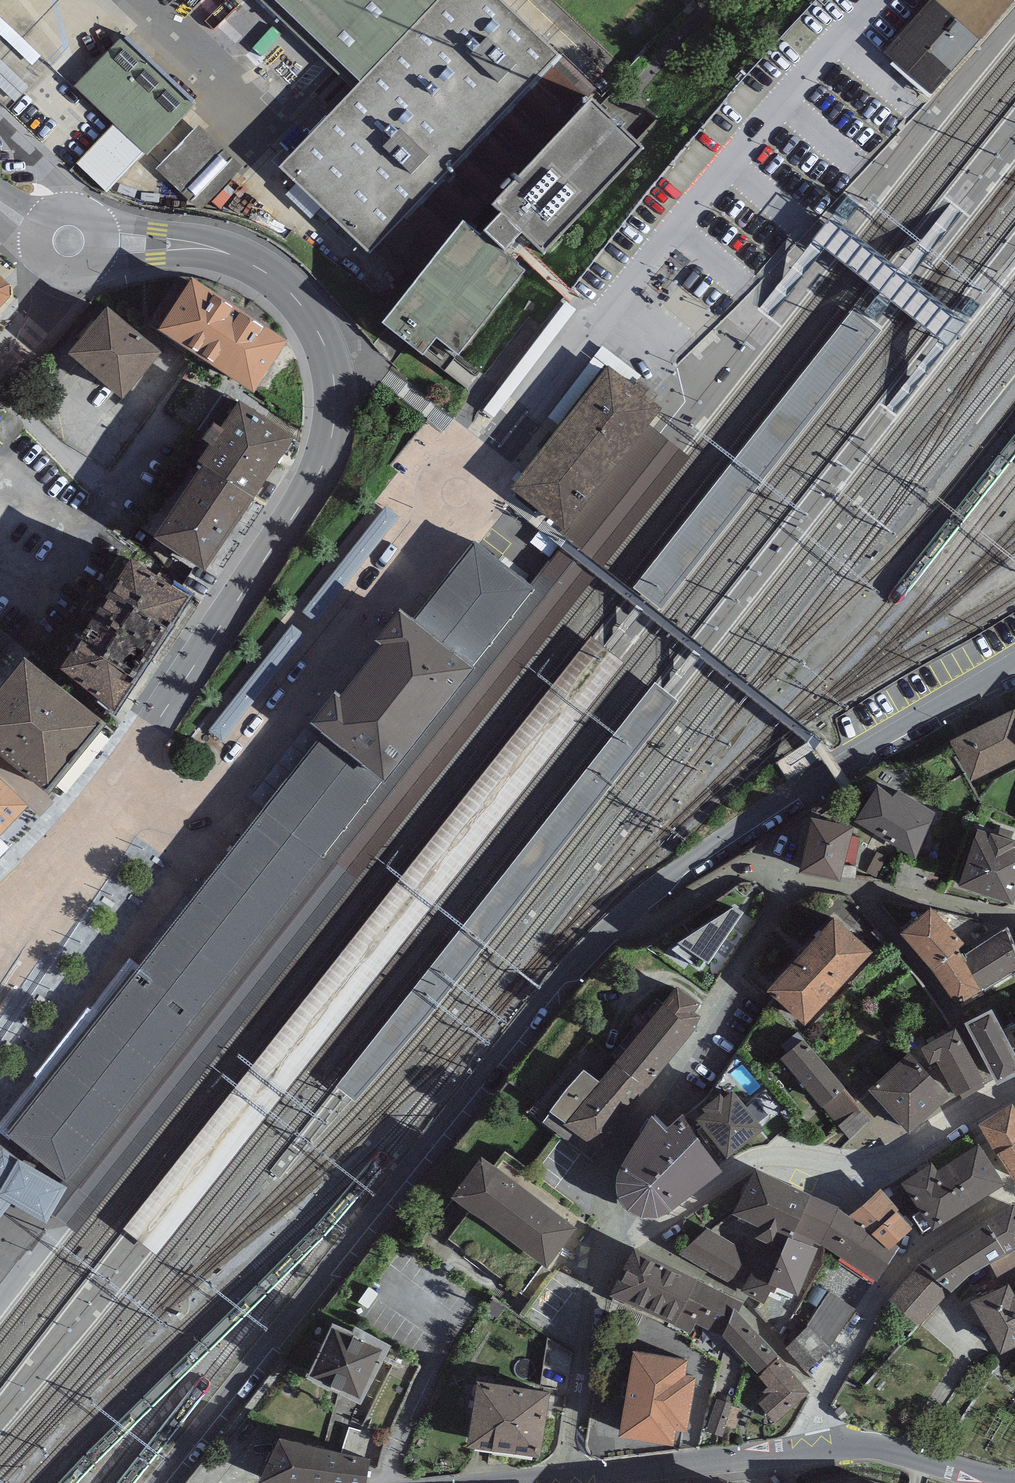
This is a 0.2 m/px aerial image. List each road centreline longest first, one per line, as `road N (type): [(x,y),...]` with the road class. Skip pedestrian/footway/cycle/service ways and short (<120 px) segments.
road 1 (residential): [(617,923),(163,1482)]
road 2 (residential): [(456,492),(210,798),(169,807),(119,781)]
road 3 (residential): [(1014,662),(722,839),(617,923)]
road 4 (residential): [(620,1233),(666,1224),(760,1158),(883,1162),(964,1110),(1014,1091)]
road 5 (residential): [(772,850),(771,910),(615,1161),(609,1187),(620,1233)]
road 6 (tertiary): [(155,727),(314,480),(333,431),(330,362)]
road 7 (residential): [(1014,1193),(921,1253),(822,1399),(812,1417),(814,1448)]
road 8 (residential): [(772,850),(794,884),(858,887),(1014,918)]
road 9 (residential): [(567,1478),(578,1375),(620,1233)]
road 10 (tertiary): [(567,1478),(814,1448)]
road 11 (tertiary): [(814,1448),(889,1450),(1014,1480)]
road 12 (residential): [(0,928),(119,781)]
road 13 (residential): [(617,923),(668,912),(772,850)]
road 14 (tertiary): [(230,254),(299,303),(330,362)]
road 15 (tertiary): [(92,266),(230,254)]
road 16 (tertiary): [(230,254),(210,240),(103,222)]

